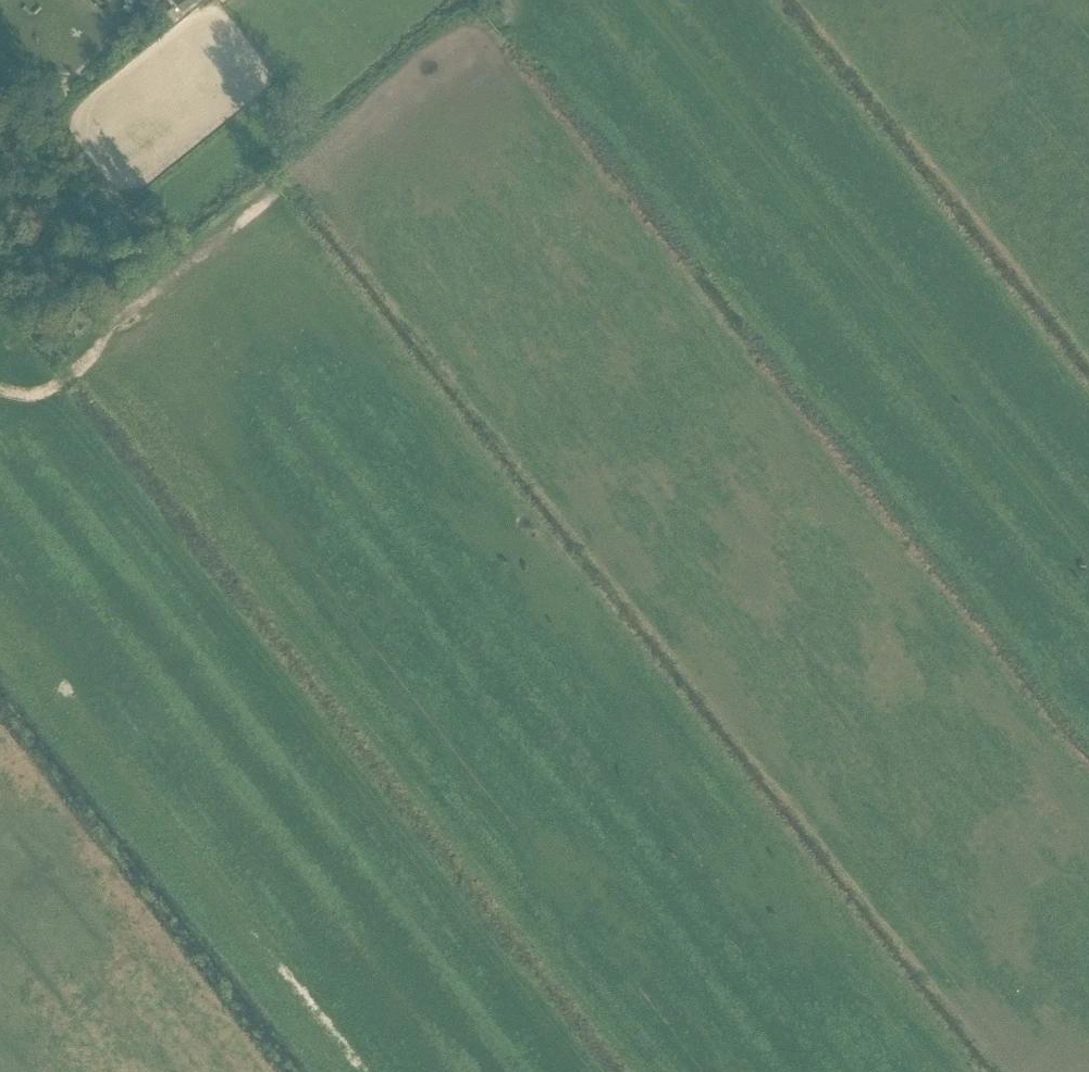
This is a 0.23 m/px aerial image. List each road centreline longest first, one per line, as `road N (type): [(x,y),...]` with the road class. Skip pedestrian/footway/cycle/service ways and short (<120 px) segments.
road 1 (track): [(0,387),(37,399),(79,371),(267,200)]

